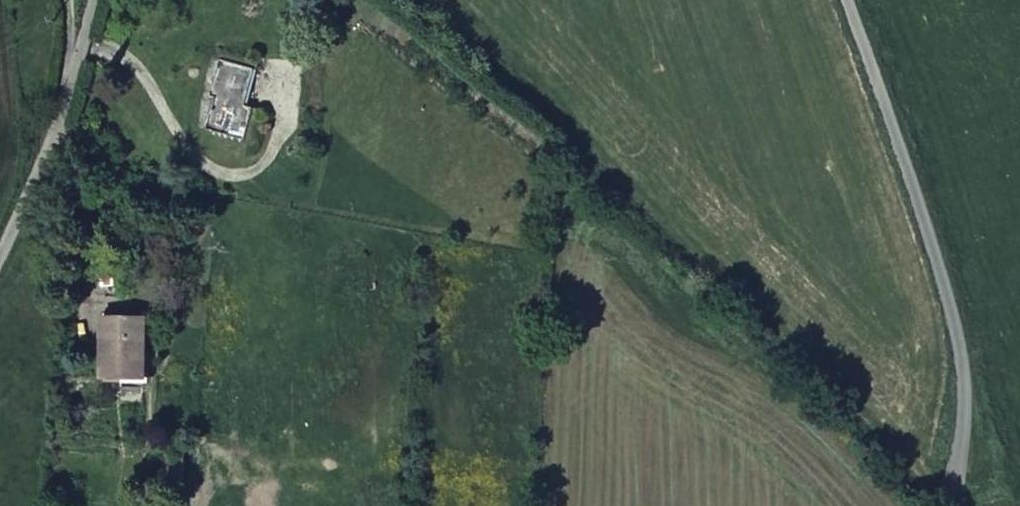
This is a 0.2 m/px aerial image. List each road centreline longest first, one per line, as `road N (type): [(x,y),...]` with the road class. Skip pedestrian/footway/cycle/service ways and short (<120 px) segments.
road 1 (unclassified): [(955,505),(965,411),(958,343),(846,0)]
road 2 (unclassified): [(91,0),(46,157),(0,257)]

